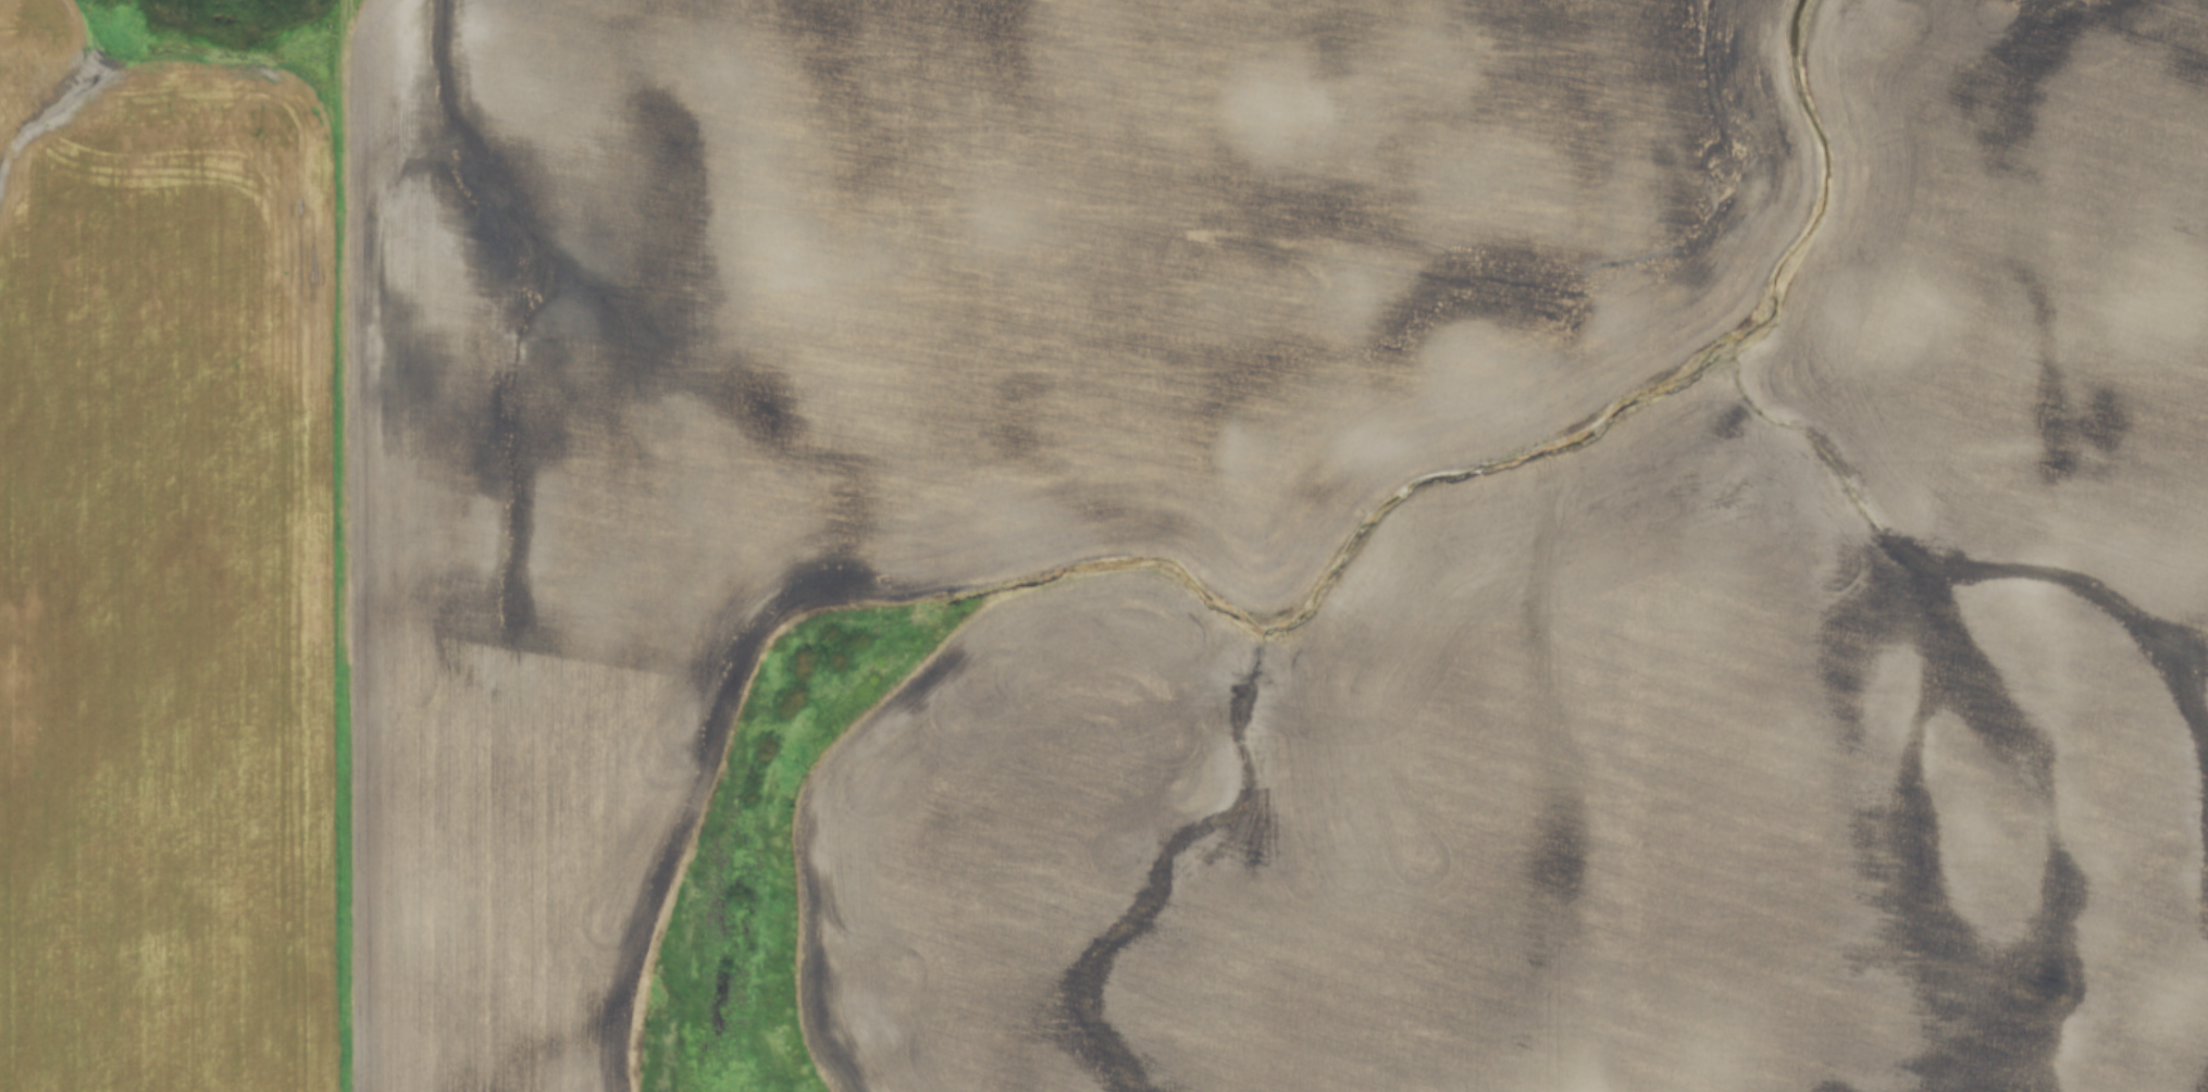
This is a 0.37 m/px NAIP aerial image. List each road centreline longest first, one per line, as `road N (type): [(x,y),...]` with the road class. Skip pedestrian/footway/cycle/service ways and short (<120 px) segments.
road 1 (track): [(342,1091),(352,0)]

